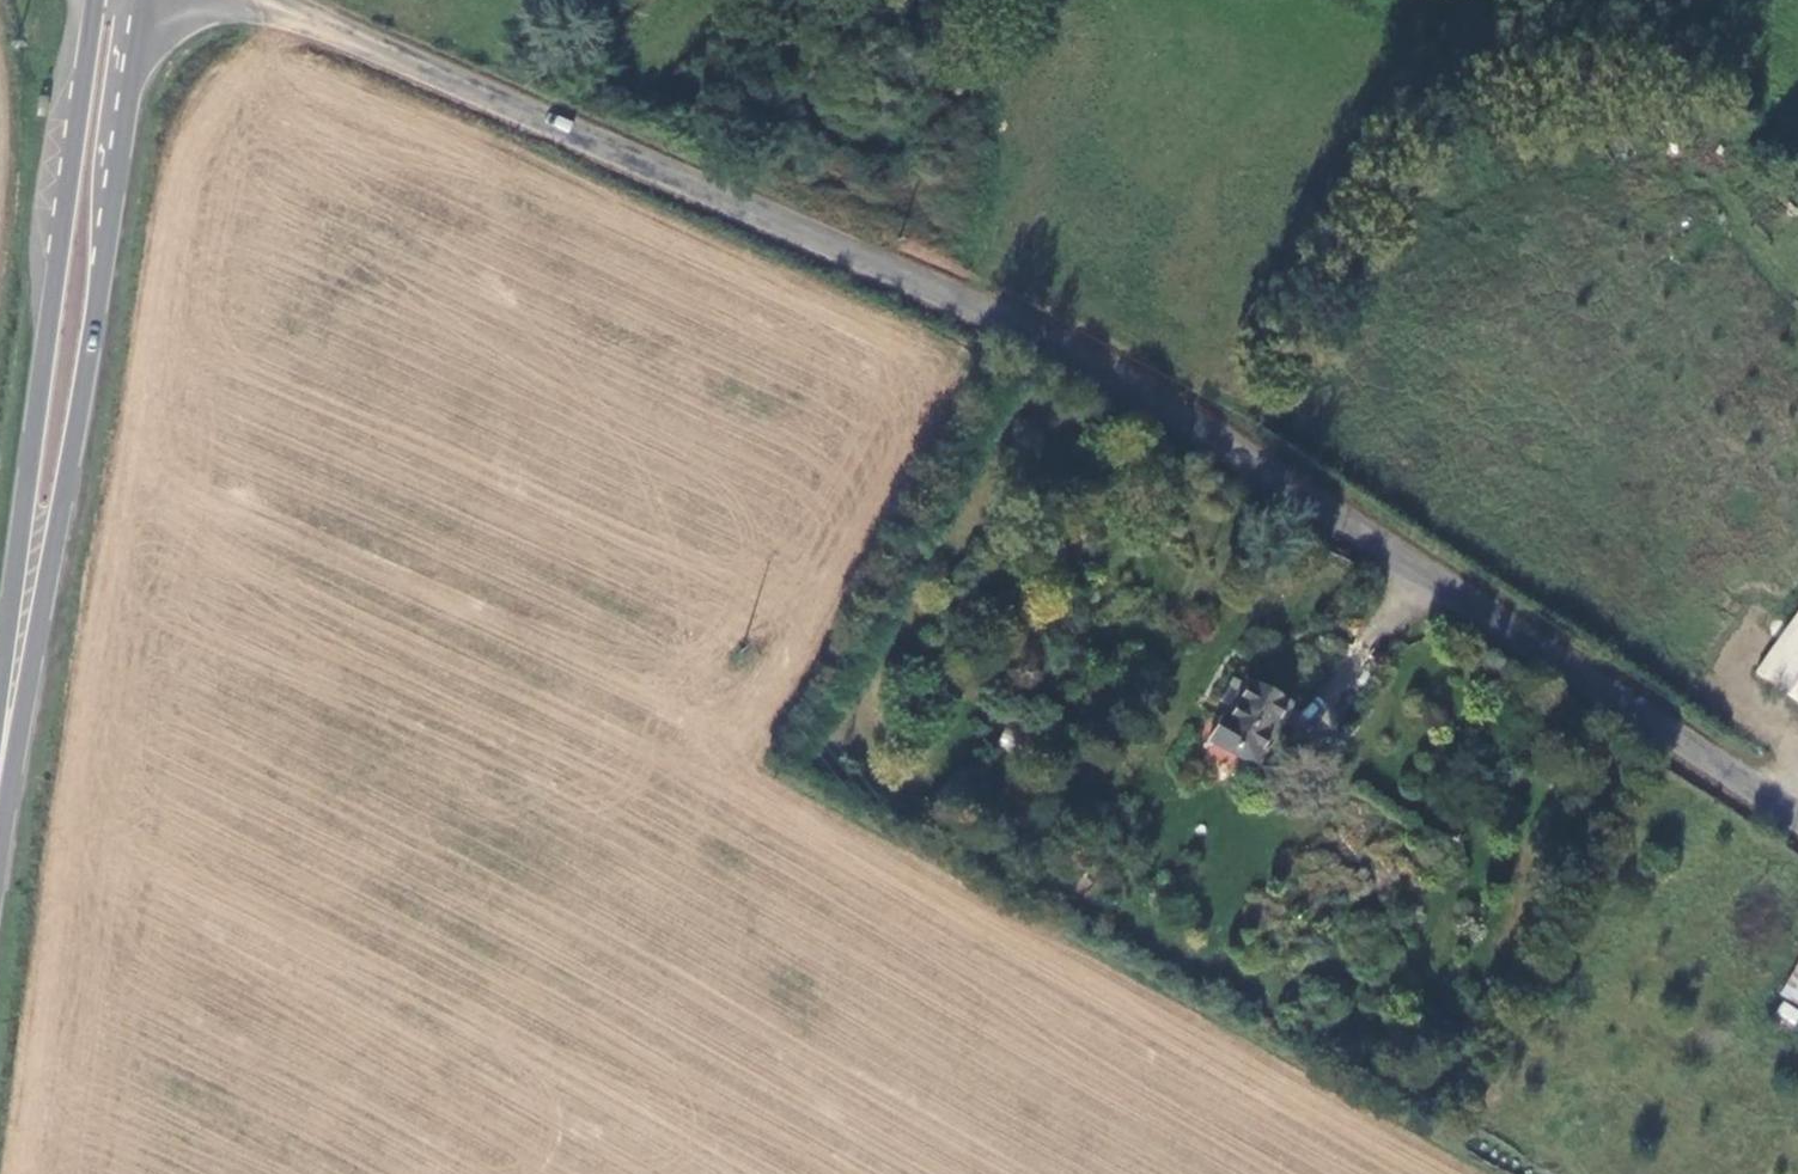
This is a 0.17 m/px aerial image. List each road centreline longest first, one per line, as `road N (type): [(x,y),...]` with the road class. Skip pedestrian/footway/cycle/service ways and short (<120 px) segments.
road 1 (tertiary): [(1797,817),(1173,409),(1059,347),(915,275),(268,0)]
road 2 (secondary): [(118,0),(0,759)]

